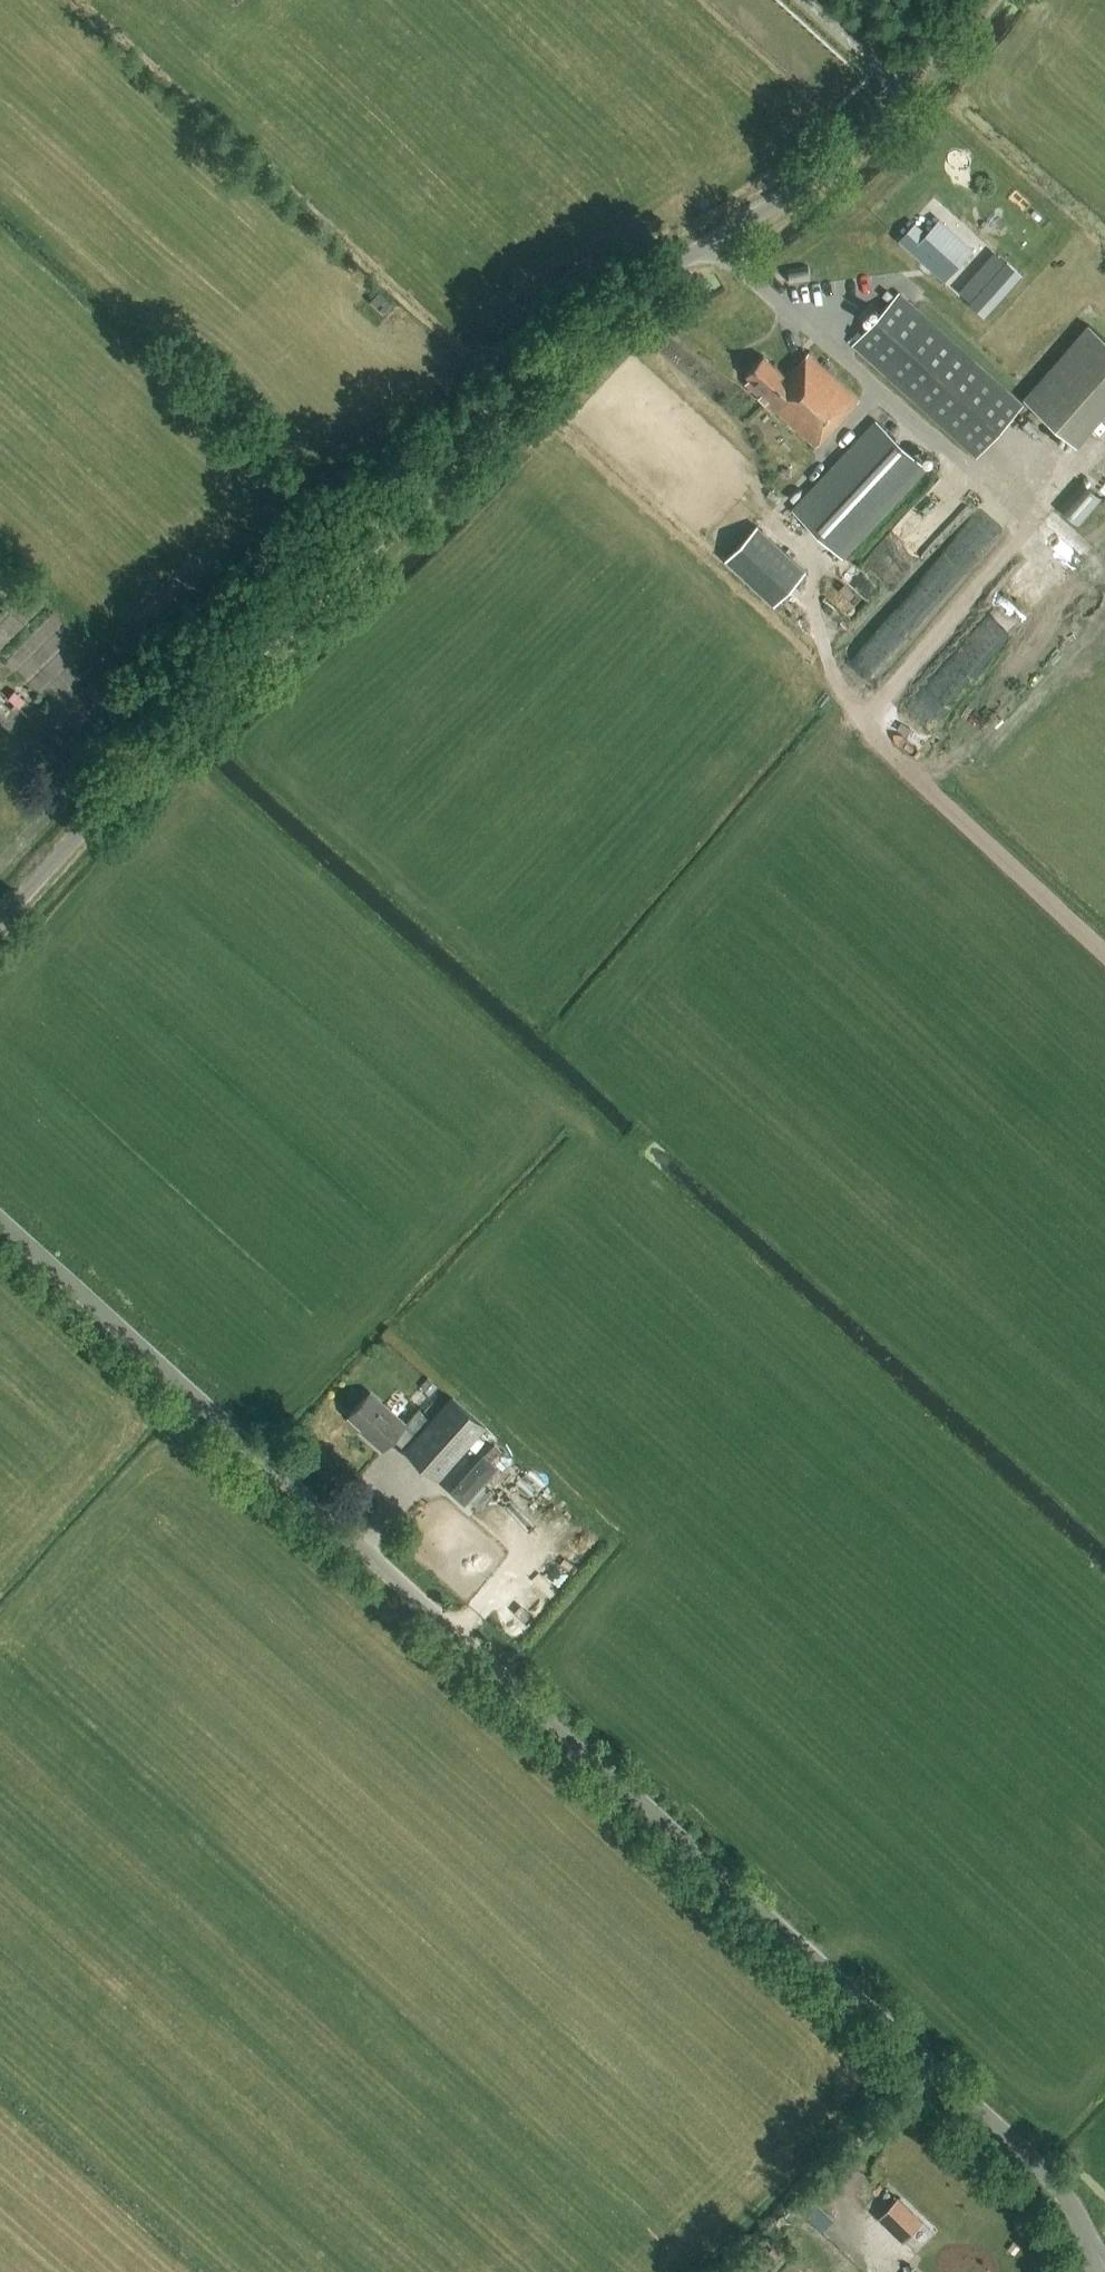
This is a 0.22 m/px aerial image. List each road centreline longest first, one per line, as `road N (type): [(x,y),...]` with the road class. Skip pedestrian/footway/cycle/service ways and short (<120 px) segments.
road 1 (unclassified): [(1096,2271),(1069,2203),(1027,2156),(0,1213)]
road 2 (unclassified): [(0,929),(194,720),(369,557),(570,352),(752,227),(881,115),(980,0)]

